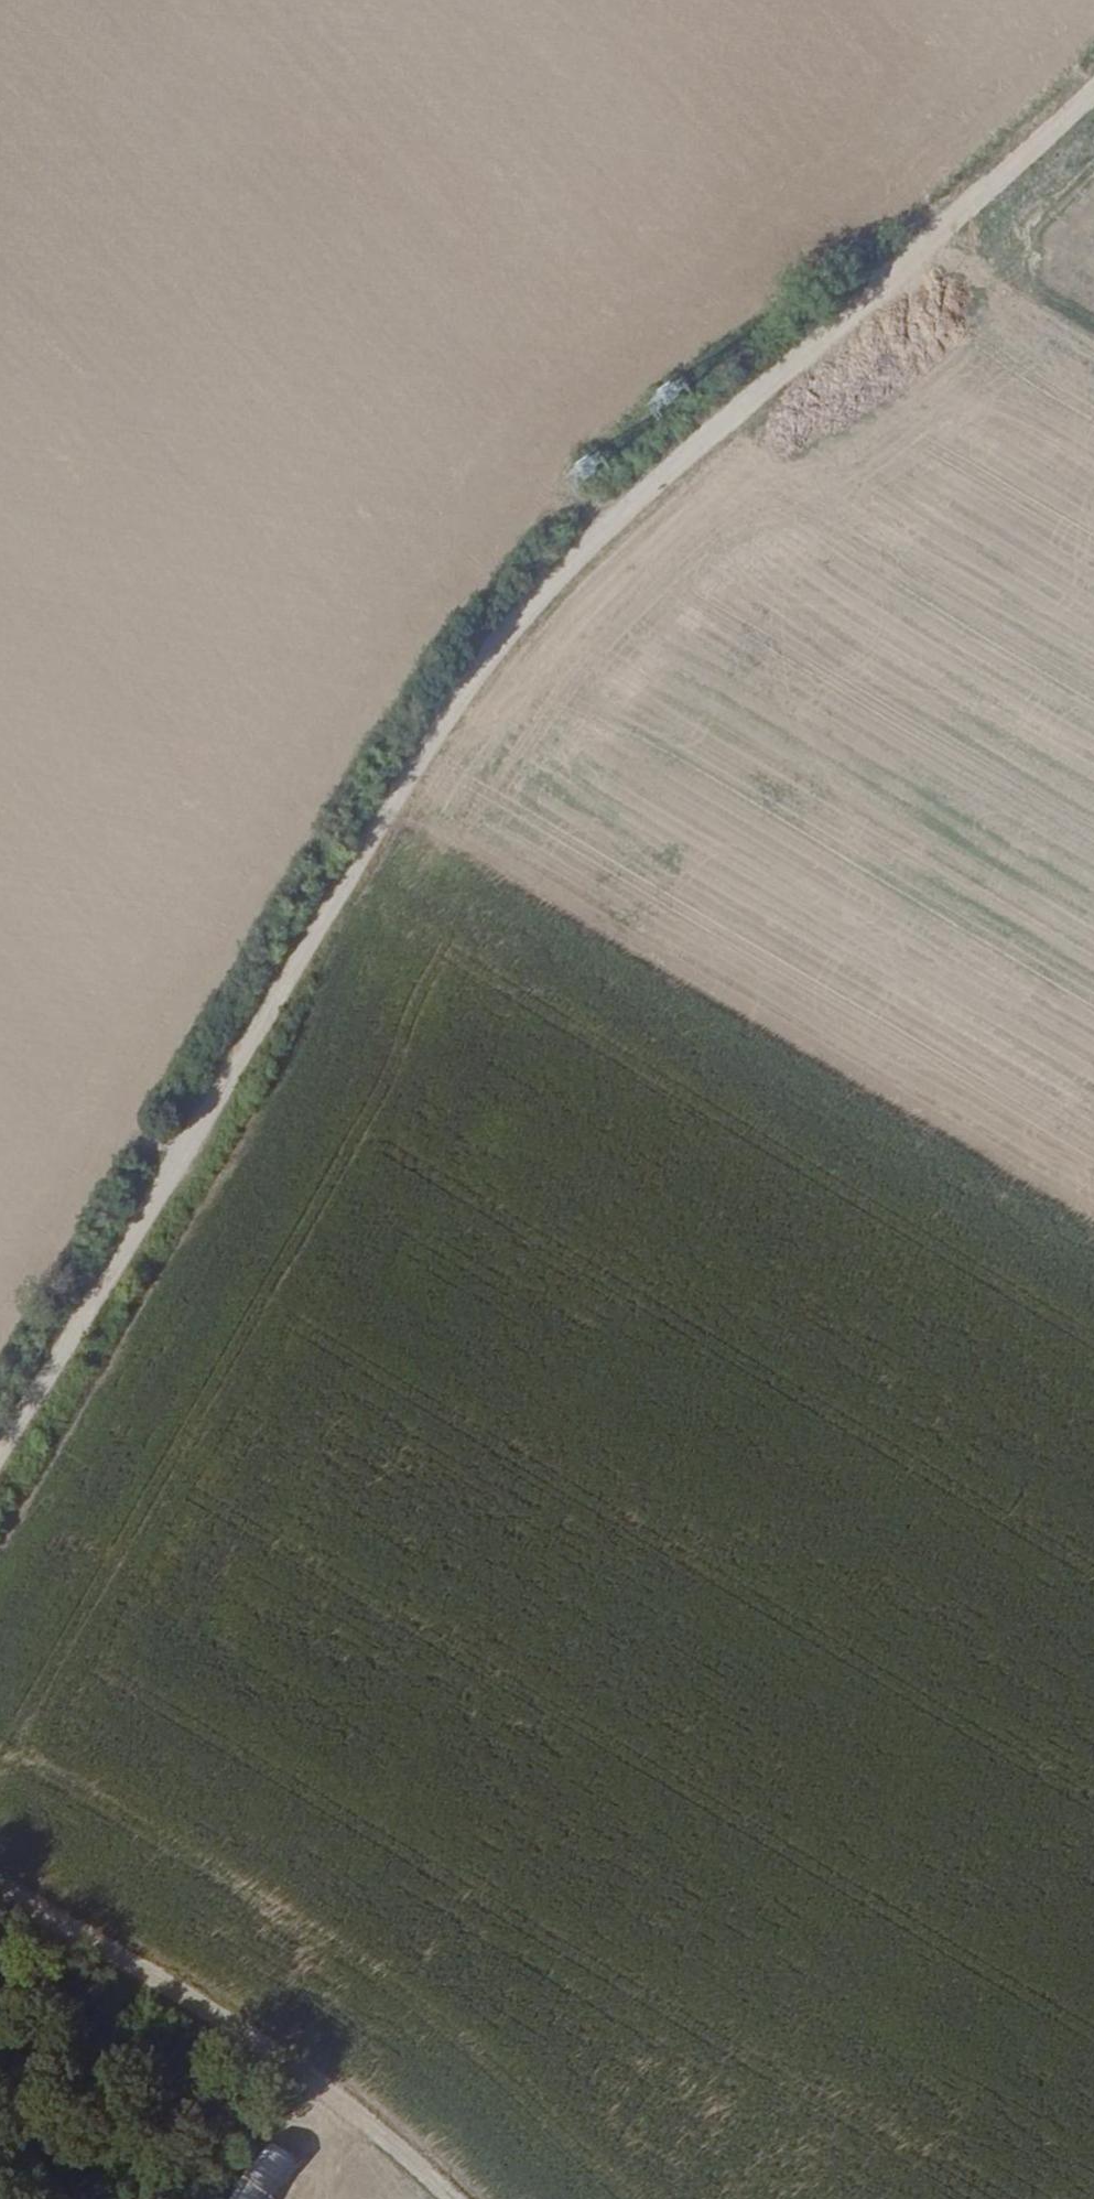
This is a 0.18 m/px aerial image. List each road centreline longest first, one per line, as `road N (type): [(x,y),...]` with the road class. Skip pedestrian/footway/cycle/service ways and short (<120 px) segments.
road 1 (track): [(1093,86),(974,205),(559,572),(449,705),(0,1453)]
road 2 (track): [(0,1897),(321,2092),(450,2198)]

